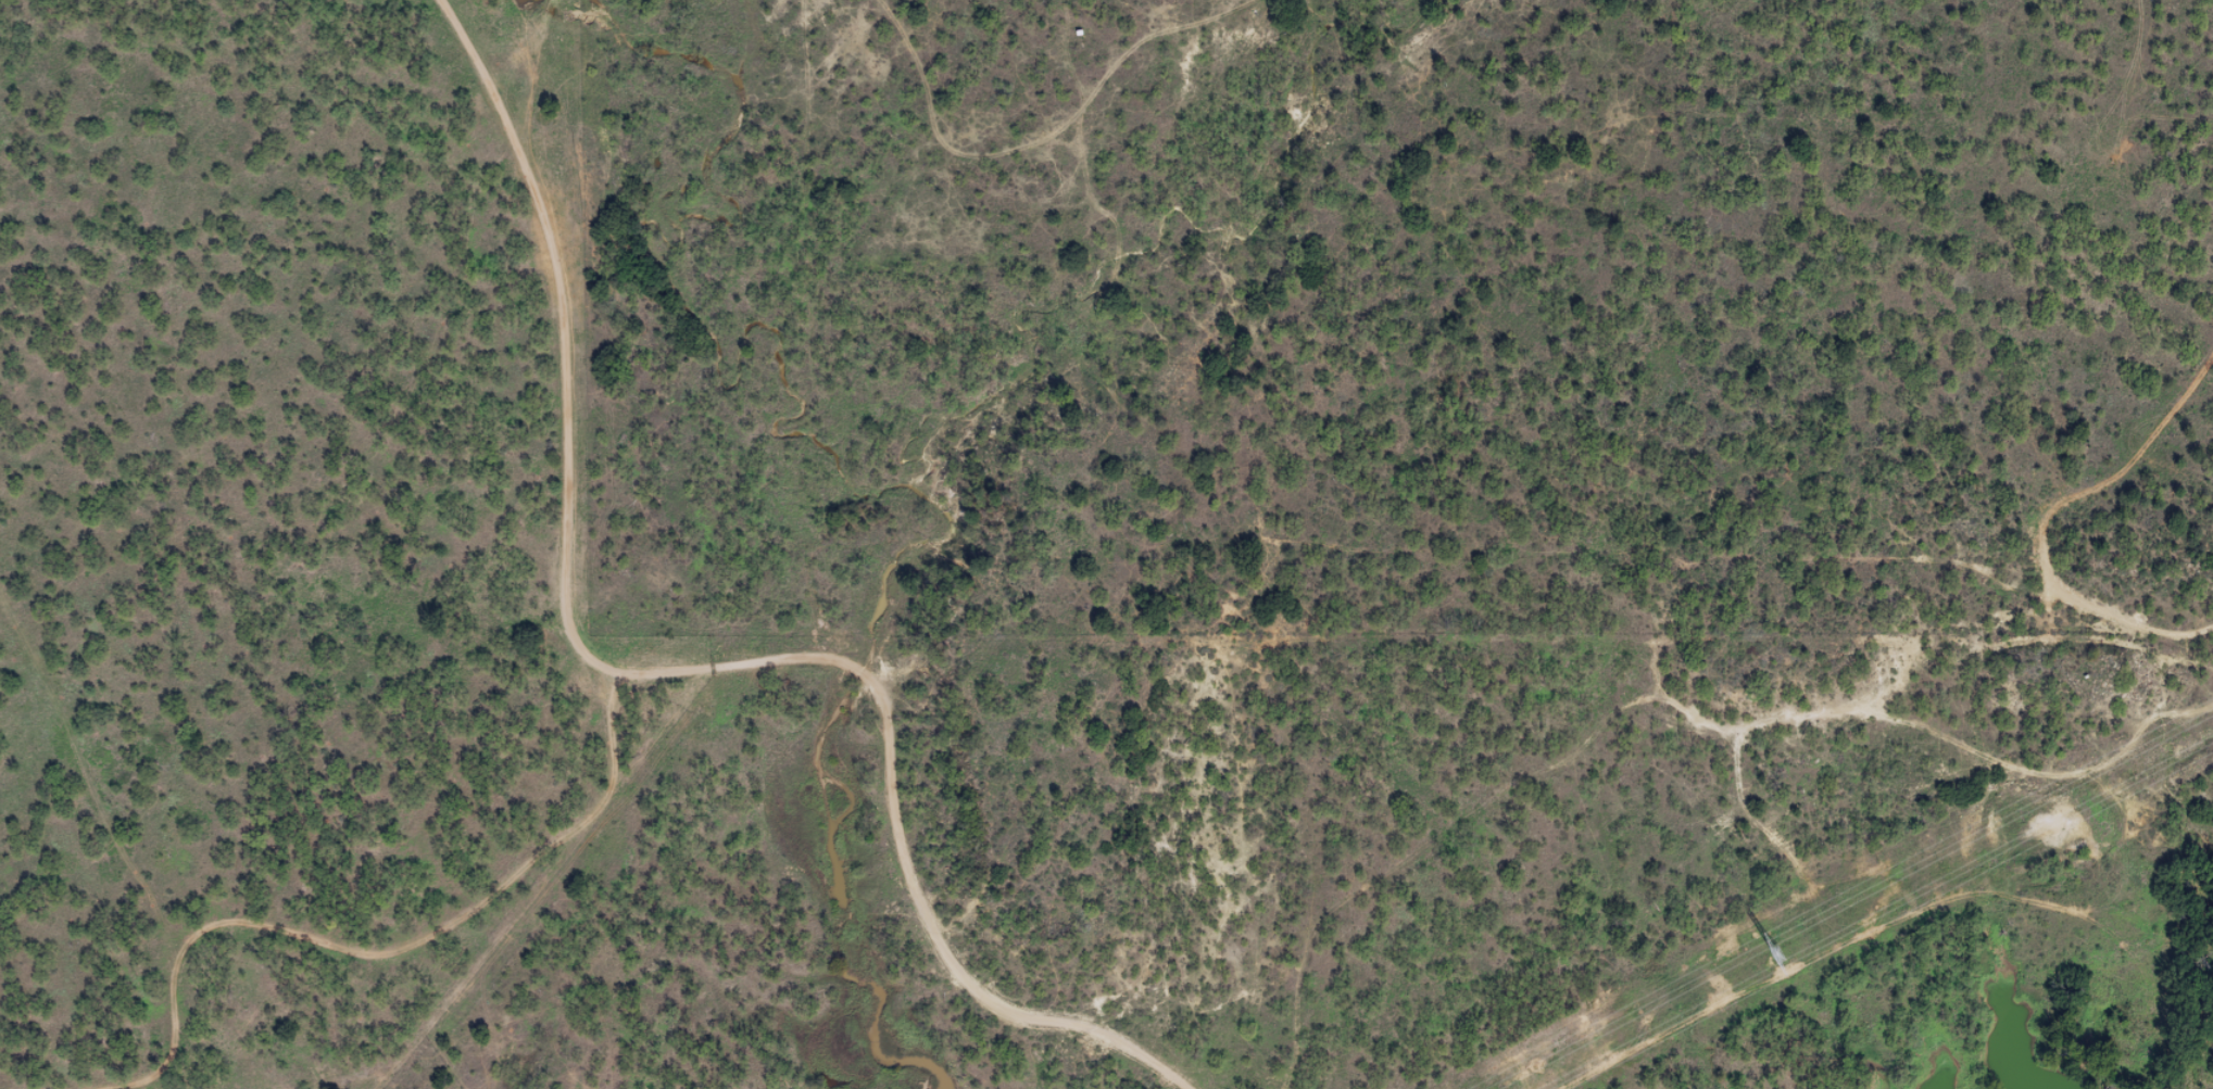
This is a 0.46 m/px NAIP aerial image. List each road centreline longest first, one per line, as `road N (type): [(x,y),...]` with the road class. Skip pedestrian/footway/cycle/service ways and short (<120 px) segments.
road 1 (residential): [(0,1078),(166,1063),(183,1041),(188,903),(204,881),(254,881),(369,947),(485,920),(623,820),(633,671),(578,598),(562,223),(523,106),(453,0)]
road 2 (residential): [(1211,1088),(1179,1056),(1014,979),(969,935),(919,725),(633,671)]

